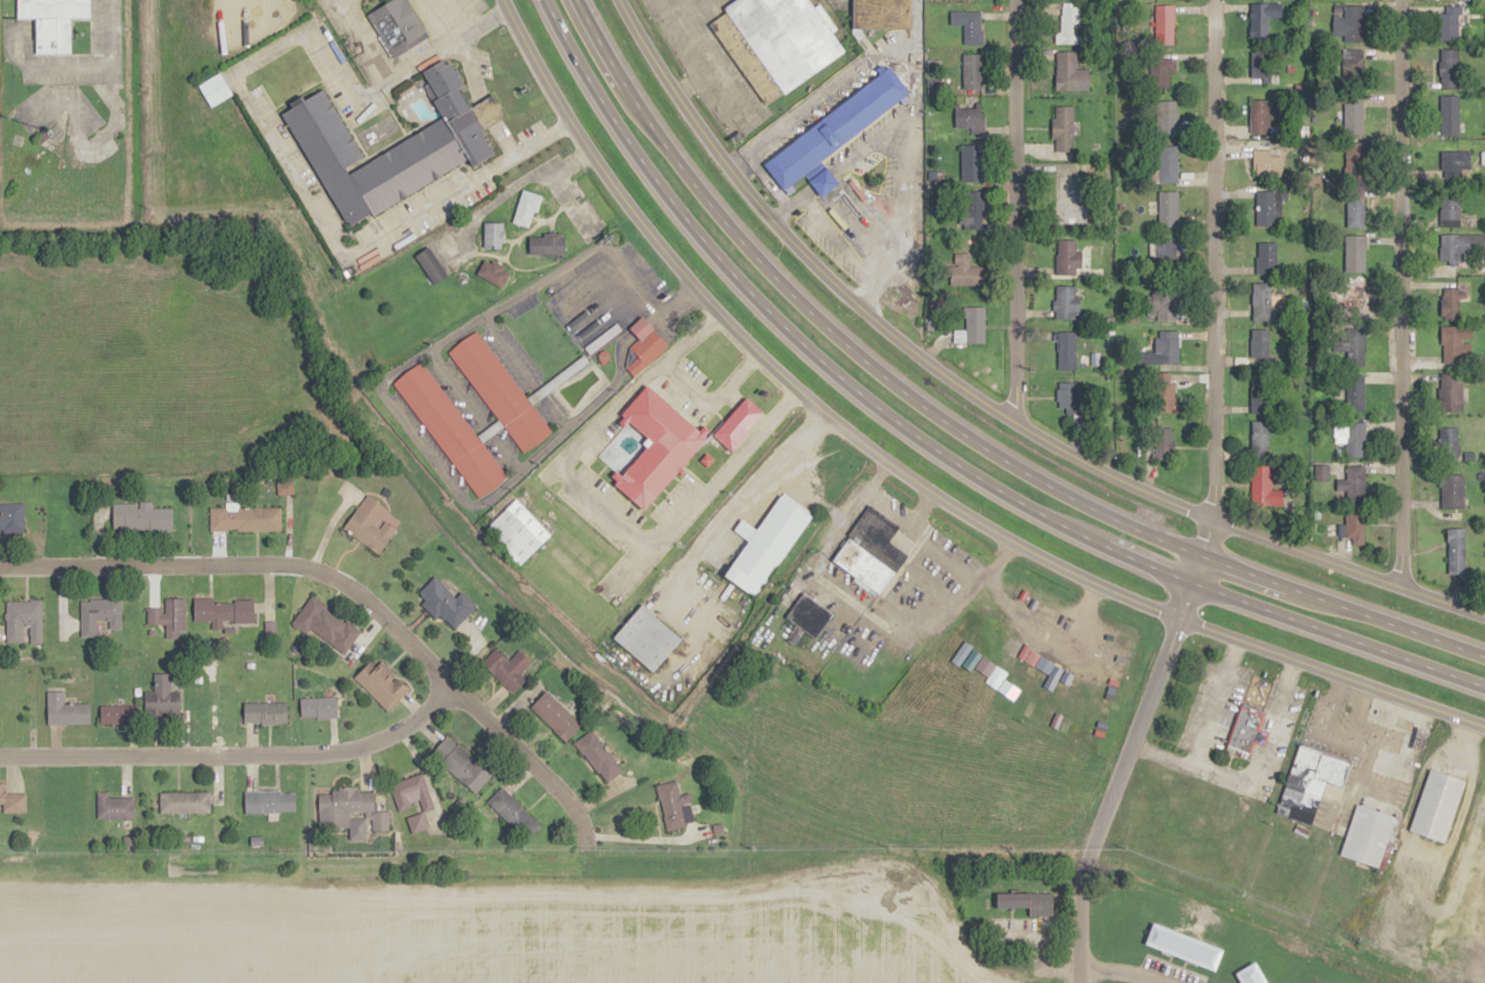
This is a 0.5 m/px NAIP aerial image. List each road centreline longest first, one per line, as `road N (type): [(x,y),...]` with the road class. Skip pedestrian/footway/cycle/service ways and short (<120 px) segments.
road 1 (residential): [(500,0),(612,190),(695,290),(777,373),(887,463),(1035,554),(1176,616),(1484,728)]
road 2 (trunk): [(535,0),(600,118),(689,237),(841,389),(1057,528),(1484,689)]
road 3 (trunk): [(1484,657),(1102,515),(939,417),(853,354),(678,165),(571,0)]
road 4 (residential): [(1484,620),(1148,490),(1019,425),(916,354),(801,253),(717,162),(615,0)]
road 5 (residential): [(1078,982),(1084,873),(1211,515),(1211,0)]
road 6 (residential): [(582,844),(579,815),(341,581),(278,563),(0,564)]
road 7 (residential): [(1389,586),(1397,0)]
road 8 (residential): [(0,756),(329,753),(391,734),(450,687)]
road 9 (residential): [(1009,418),(1012,0)]
road 10 (residential): [(652,602),(821,410)]

